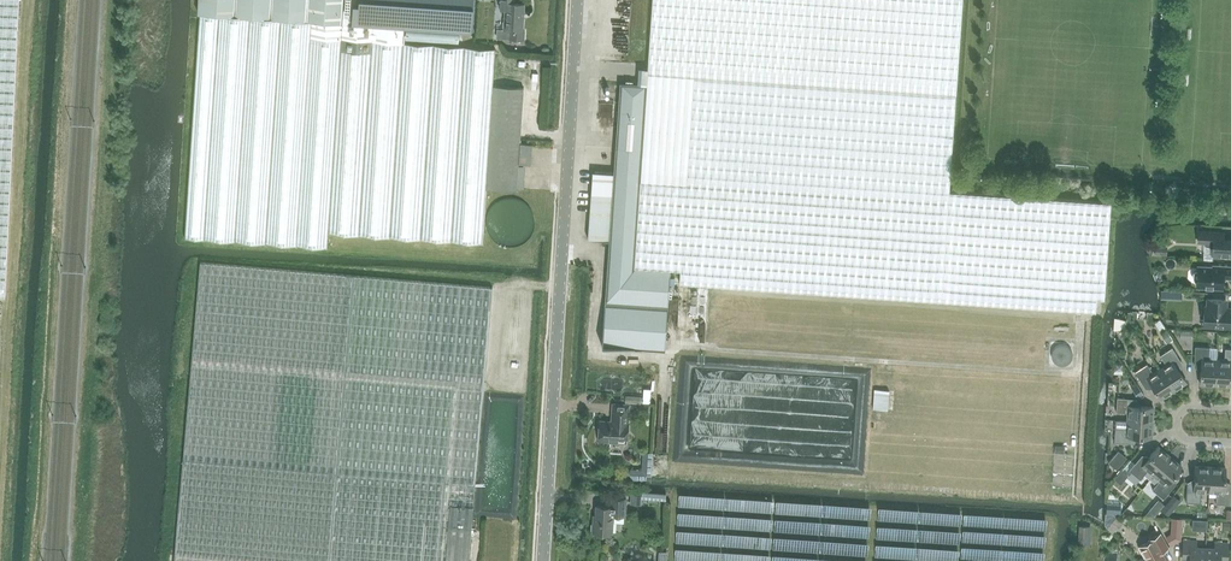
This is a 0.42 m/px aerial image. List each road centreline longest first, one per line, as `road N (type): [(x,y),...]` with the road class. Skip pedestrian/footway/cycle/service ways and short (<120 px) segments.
road 1 (unclassified): [(544,560),(579,0)]
road 2 (residential): [(1230,441),(1177,433),(1178,411),(1230,404)]

